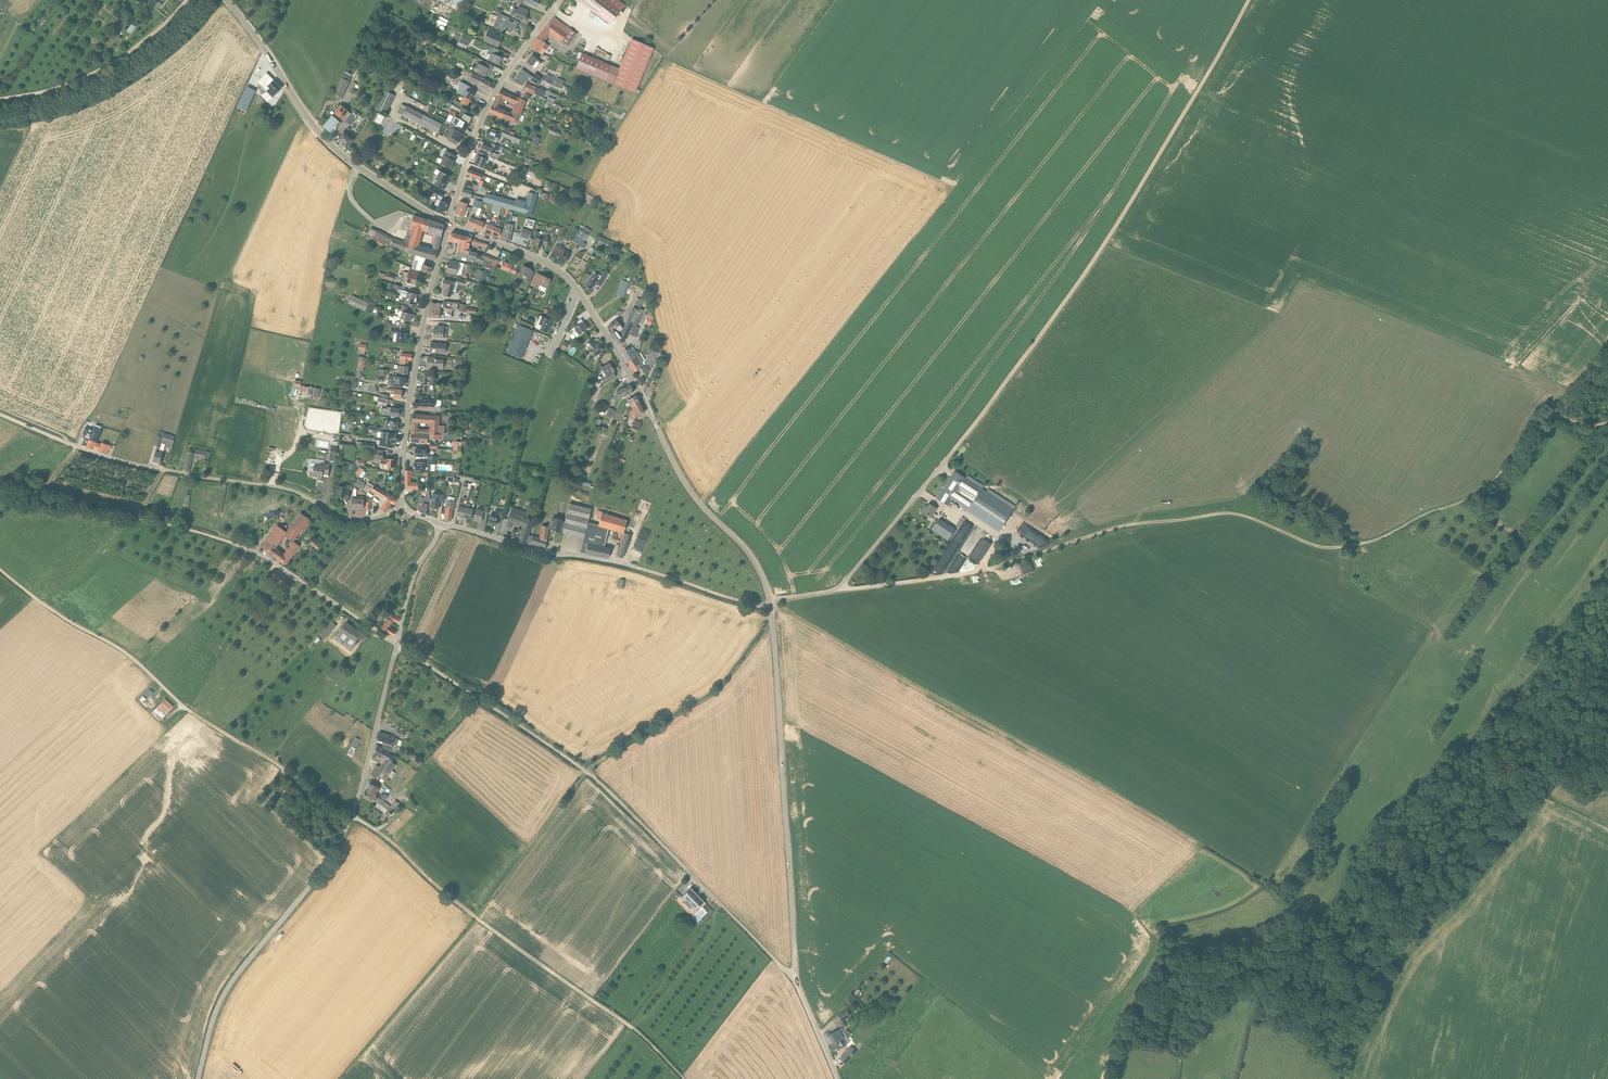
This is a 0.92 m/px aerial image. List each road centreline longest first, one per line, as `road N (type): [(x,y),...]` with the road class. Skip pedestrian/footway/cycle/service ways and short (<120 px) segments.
road 1 (track): [(838,588),(972,572),(1121,527),(1221,513),(1323,547),(1367,543),(1483,491),(1550,417),(1607,422)]
road 2 (track): [(1249,0),(1104,244),(954,450)]
road 3 (unclassified): [(397,644),(594,778),(796,977)]
road 4 (unclassified): [(198,1078),(229,986),(344,834),(397,644)]
road 5 (track): [(0,570),(128,654),(189,710),(352,817)]
road 6 (tertiary): [(796,977),(771,606)]
road 7 (tertiary): [(770,600),(748,553),(688,488),(577,290)]
road 8 (unclassified): [(68,443),(141,465),(290,490),(348,521),(401,506)]
road 9 (unclassified): [(771,606),(440,523)]
road 10 (tertiary): [(449,221),(328,142),(226,0)]
road 11 (residential): [(401,506),(416,361),(448,226)]
road 12 (track): [(476,918),(625,1023),(682,1078)]
road 13 (track): [(0,491),(243,548)]
road 14 (residential): [(449,221),(485,111),(555,6)]
road 15 (track): [(0,99),(61,87),(108,65),(187,0)]
road 16 (unclassified): [(243,548),(397,644)]
road 17 (unclassified): [(954,450),(838,588)]
road 18 (track): [(476,918),(352,817)]
road 19 (tertiary): [(577,290),(547,263),(448,226)]
road 20 (unclassified): [(397,644),(415,571),(440,523)]

